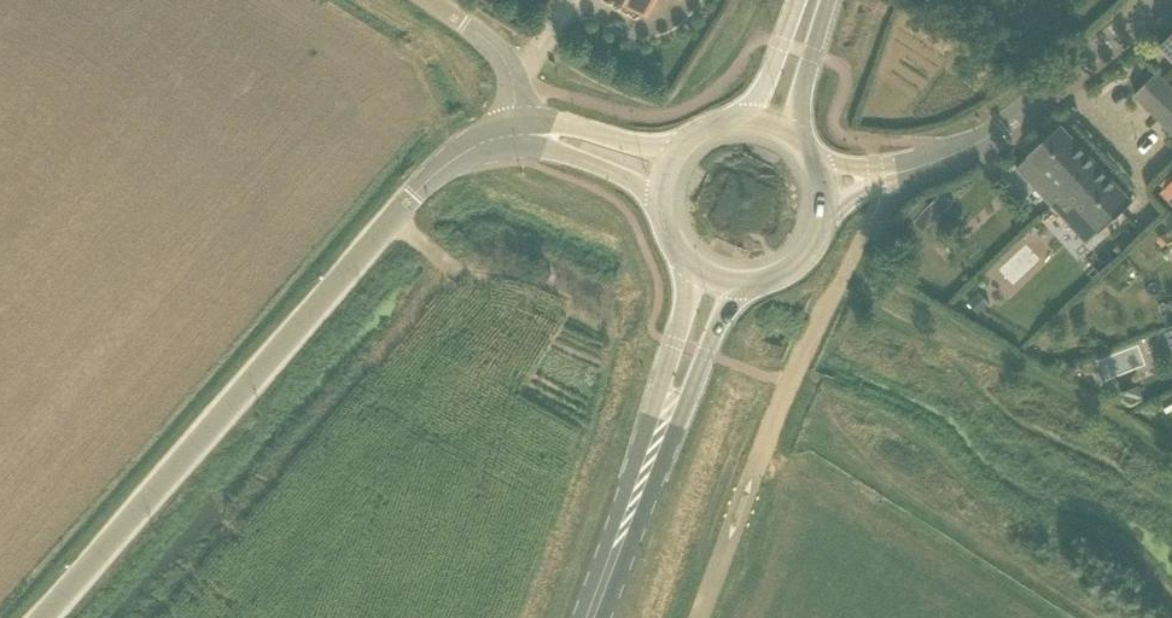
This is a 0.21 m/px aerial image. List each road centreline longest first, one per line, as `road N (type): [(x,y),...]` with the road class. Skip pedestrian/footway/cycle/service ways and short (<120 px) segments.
road 1 (unclassified): [(42,617),(420,187),(482,142),(522,134)]
road 2 (track): [(1171,454),(1006,359),(837,290)]
road 3 (primary): [(694,269),(589,617)]
road 4 (primary): [(592,617),(737,285)]
road 5 (unclassified): [(753,481),(878,179)]
road 6 (residential): [(959,153),(1039,101),(1150,0)]
road 7 (unclassified): [(522,134),(496,44),(425,0)]
road 8 (unclassified): [(665,176),(573,141),(522,134)]
road 9 (primary): [(737,285),(762,283),(805,258),(819,237),(825,188)]
road 10 (primary): [(795,139),(829,0)]
road 11 (primary): [(794,0),(742,121)]

